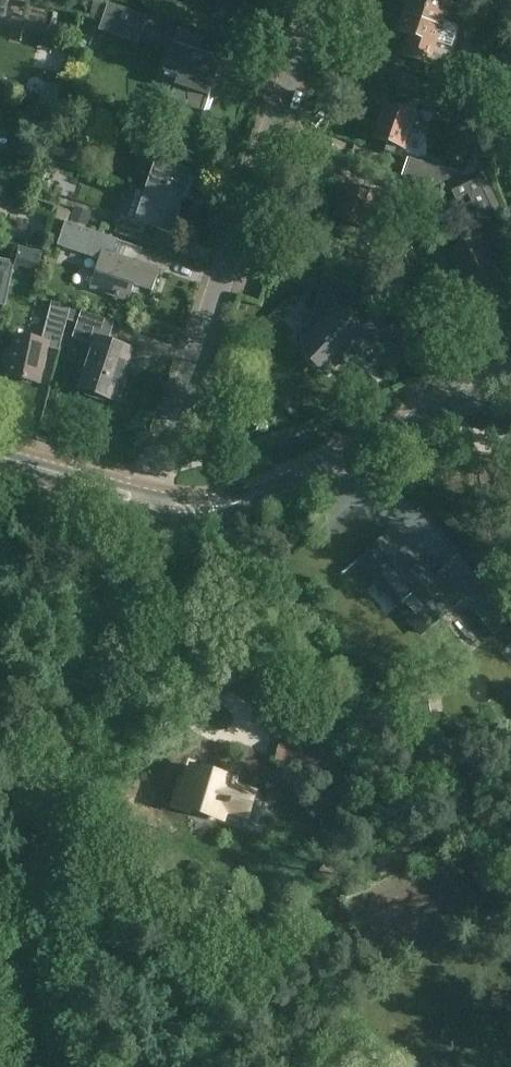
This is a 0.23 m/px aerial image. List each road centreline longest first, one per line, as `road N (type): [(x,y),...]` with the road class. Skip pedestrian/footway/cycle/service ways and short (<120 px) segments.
road 1 (track): [(11,1066),(44,787),(147,496)]
road 2 (residential): [(147,496),(314,0)]
road 3 (tertiary): [(510,370),(255,493),(218,502),(147,496)]
road 4 (tertiary): [(147,496),(0,458)]

